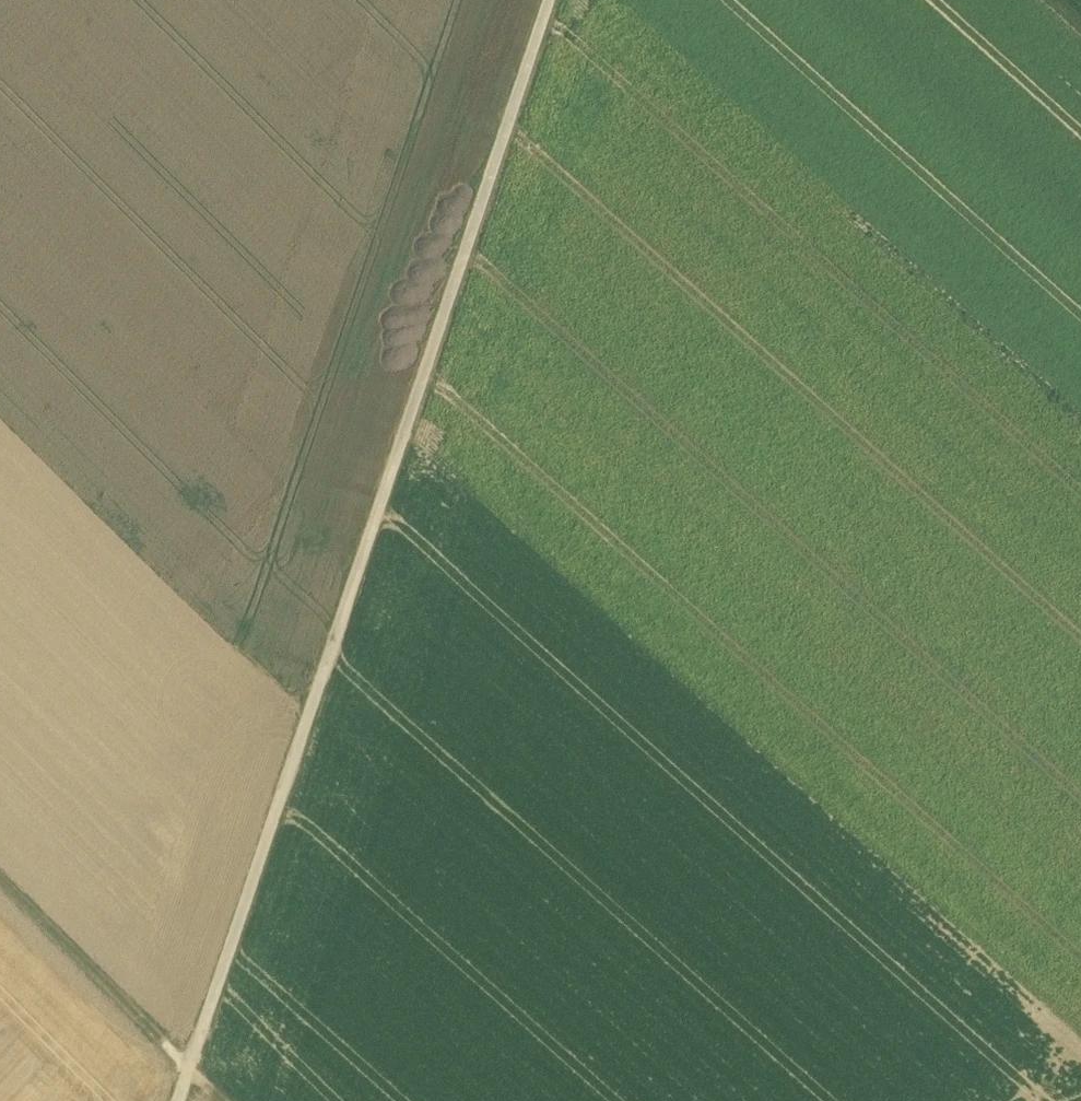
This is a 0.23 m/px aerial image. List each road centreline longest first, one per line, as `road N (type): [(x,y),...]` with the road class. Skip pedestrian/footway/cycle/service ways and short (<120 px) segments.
road 1 (track): [(551,0),(178,1100)]
road 2 (track): [(226,1100),(0,873)]

